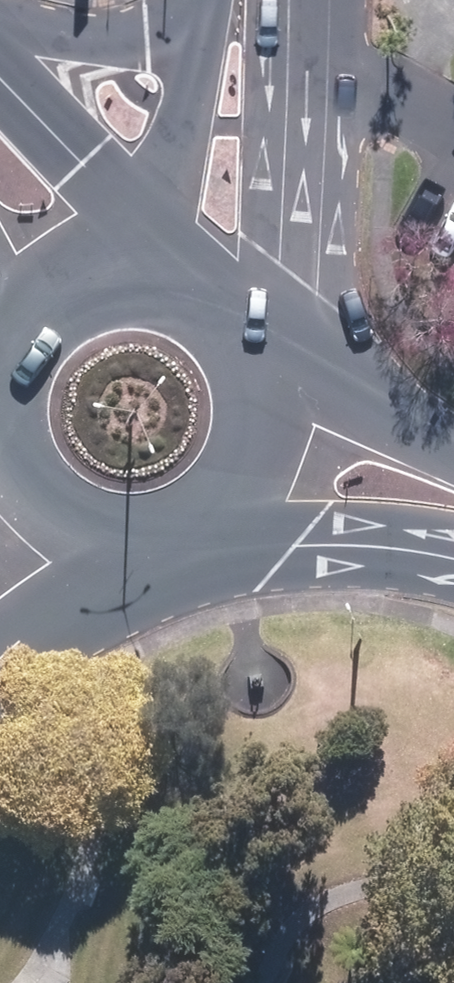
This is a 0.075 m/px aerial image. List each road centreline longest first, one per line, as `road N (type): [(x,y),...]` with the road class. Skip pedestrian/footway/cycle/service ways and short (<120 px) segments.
road 1 (secondary): [(0,65),(86,152),(199,294)]
road 2 (secondary): [(453,535),(222,515)]
road 3 (secondary): [(174,543),(42,637),(0,683)]
road 4 (secondary): [(259,368),(453,462)]
road 5 (secondary): [(174,543),(124,550),(75,539),(33,511),(0,459)]
road 6 (secondary): [(17,332),(51,299),(95,279),(130,275),(199,294)]
road 7 (secondary): [(0,24),(197,32)]
road 8 (secondary): [(259,368),(267,429),(255,471),(222,515)]

